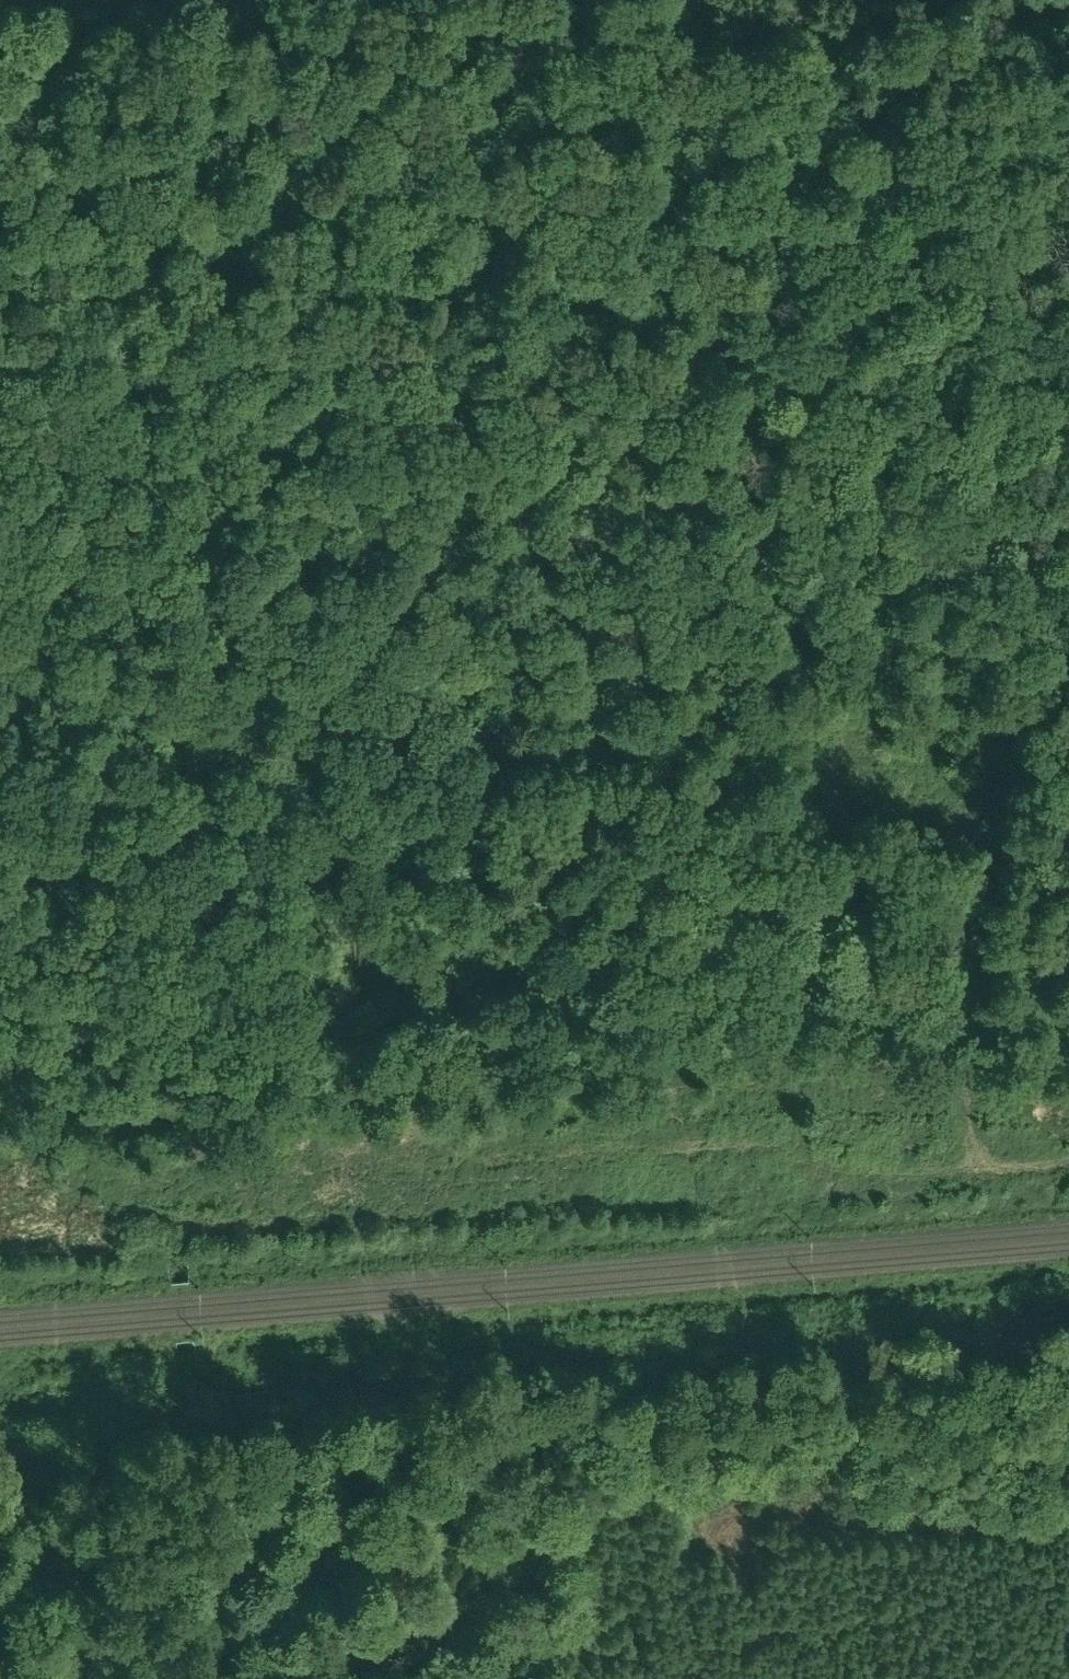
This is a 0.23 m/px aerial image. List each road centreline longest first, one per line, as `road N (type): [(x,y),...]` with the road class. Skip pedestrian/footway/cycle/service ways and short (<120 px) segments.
road 1 (track): [(1068,1163),(851,1175),(729,1154),(395,1178)]
road 2 (track): [(971,1172),(958,950)]

